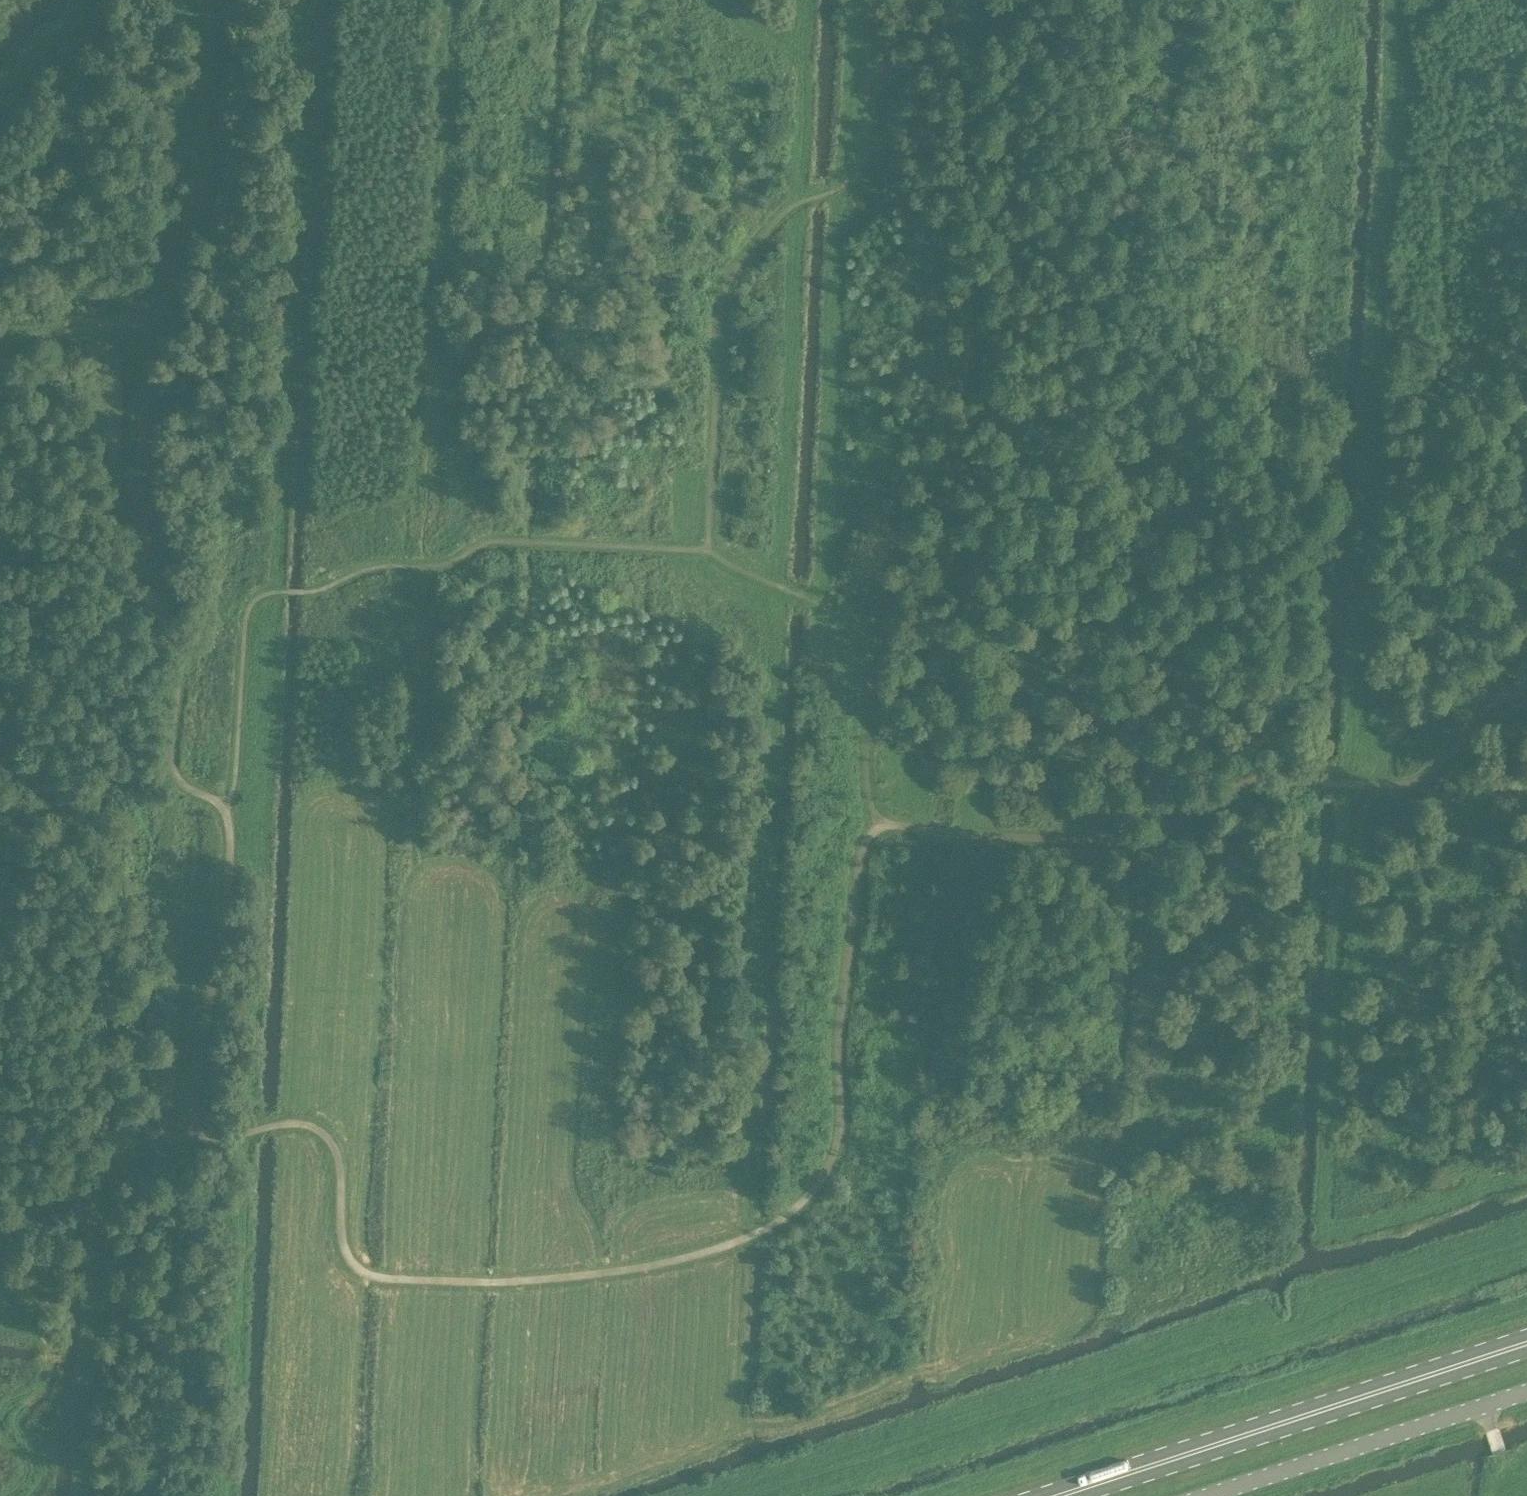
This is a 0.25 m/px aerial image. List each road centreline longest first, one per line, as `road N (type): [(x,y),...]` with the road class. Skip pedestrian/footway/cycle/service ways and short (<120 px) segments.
road 1 (primary): [(1052,1495),(1526,1340)]
road 2 (unclassified): [(1526,1391),(1205,1495)]

